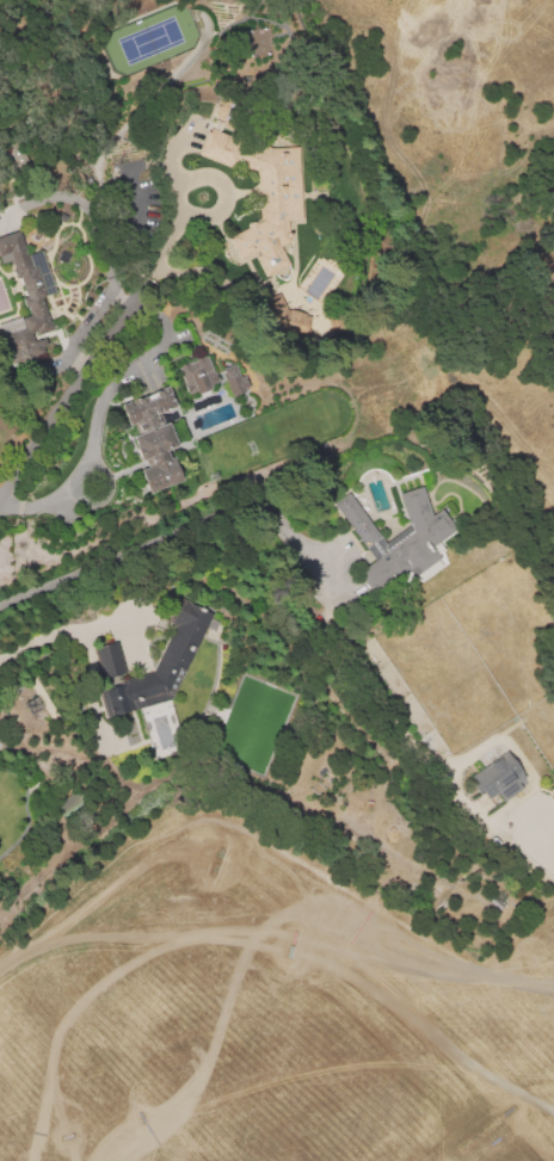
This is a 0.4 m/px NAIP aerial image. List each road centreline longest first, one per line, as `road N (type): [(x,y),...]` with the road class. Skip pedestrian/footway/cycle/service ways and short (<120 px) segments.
road 1 (residential): [(128,613),(0,663)]

